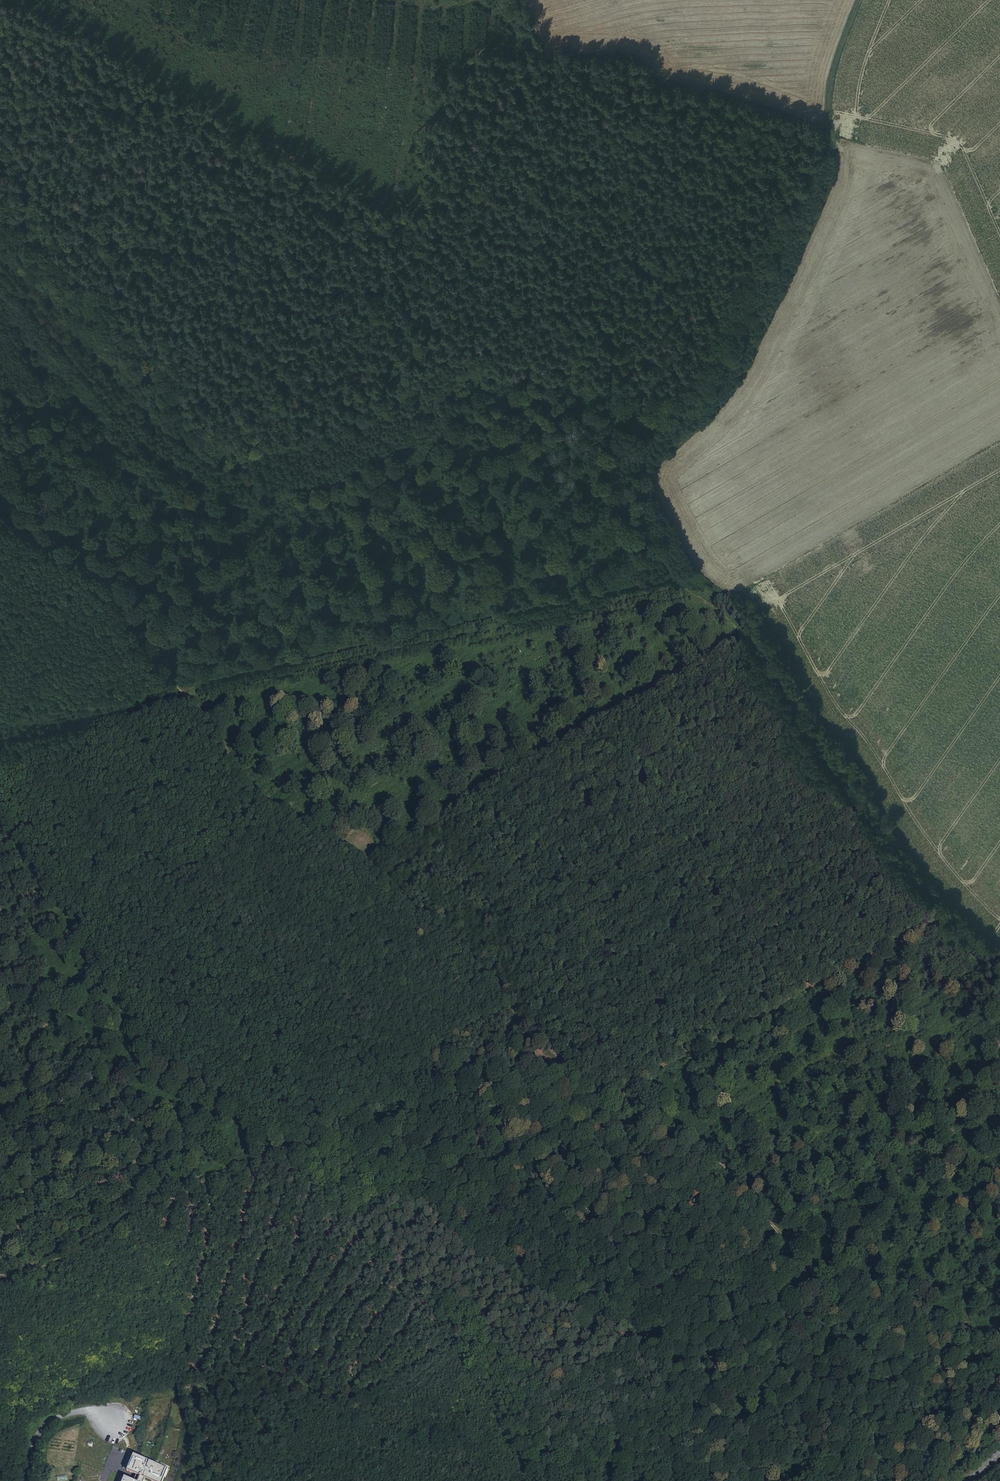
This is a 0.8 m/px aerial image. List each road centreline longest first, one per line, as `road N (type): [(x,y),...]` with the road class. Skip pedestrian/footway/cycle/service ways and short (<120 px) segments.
road 1 (track): [(999,1338),(951,1320),(899,1285),(819,1272),(679,1131),(596,1088),(525,1025),(461,942),(364,860),(253,791),(195,700)]

